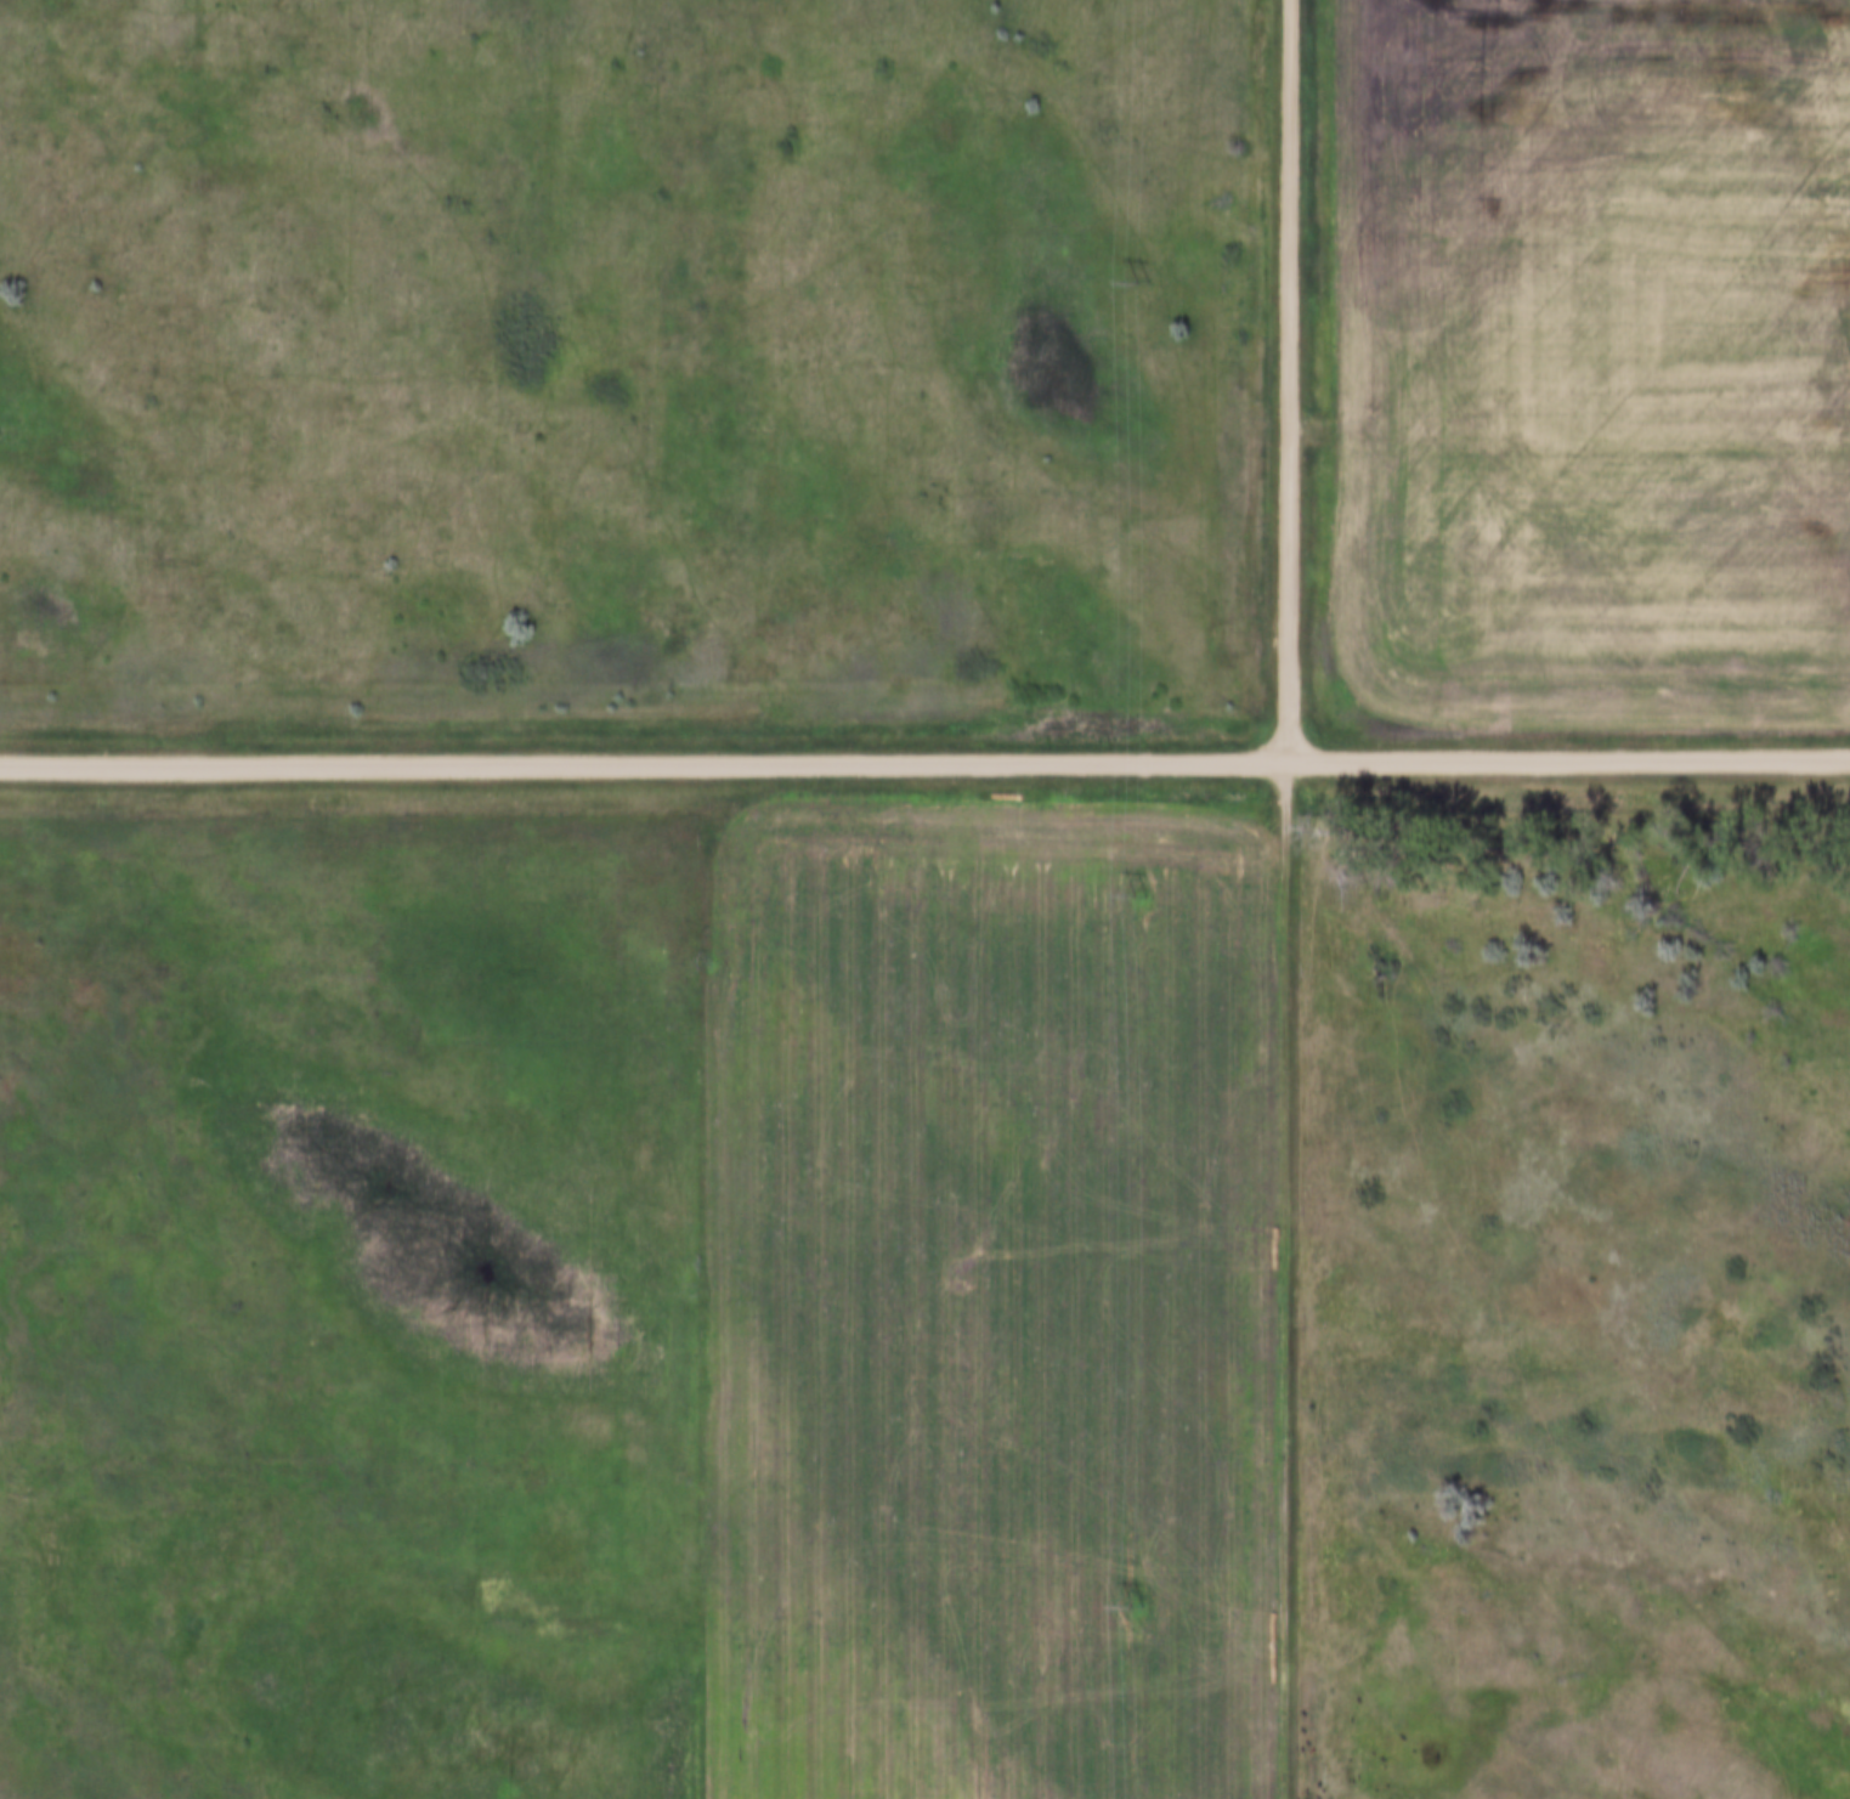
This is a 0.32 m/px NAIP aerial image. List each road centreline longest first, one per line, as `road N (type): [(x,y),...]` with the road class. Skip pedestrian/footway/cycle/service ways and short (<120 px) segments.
road 1 (residential): [(0,761),(1849,755)]
road 2 (track): [(1287,1798),(1284,760)]
road 3 (residential): [(1284,760),(1291,0)]

